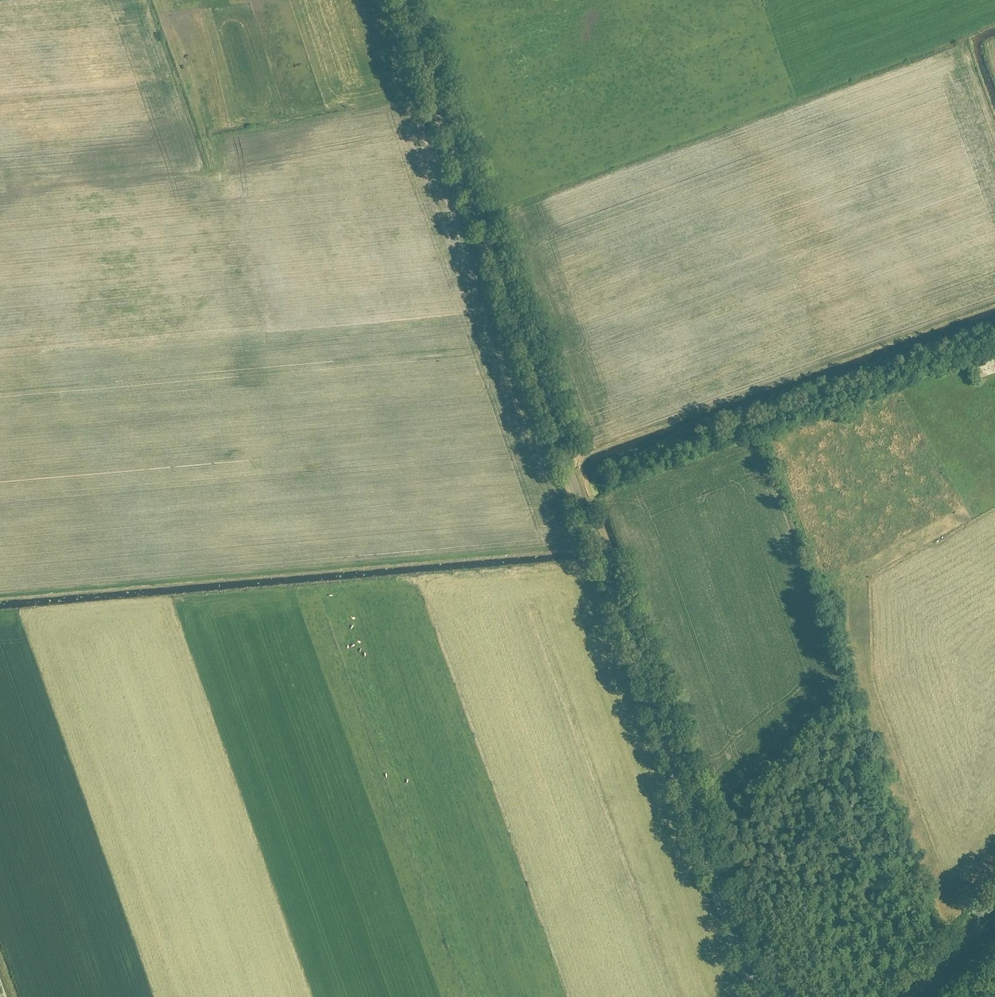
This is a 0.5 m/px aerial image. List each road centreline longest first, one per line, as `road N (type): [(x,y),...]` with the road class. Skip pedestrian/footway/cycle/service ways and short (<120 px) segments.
road 1 (unclassified): [(757,996),(398,0)]
road 2 (unclassified): [(896,996),(994,902)]

